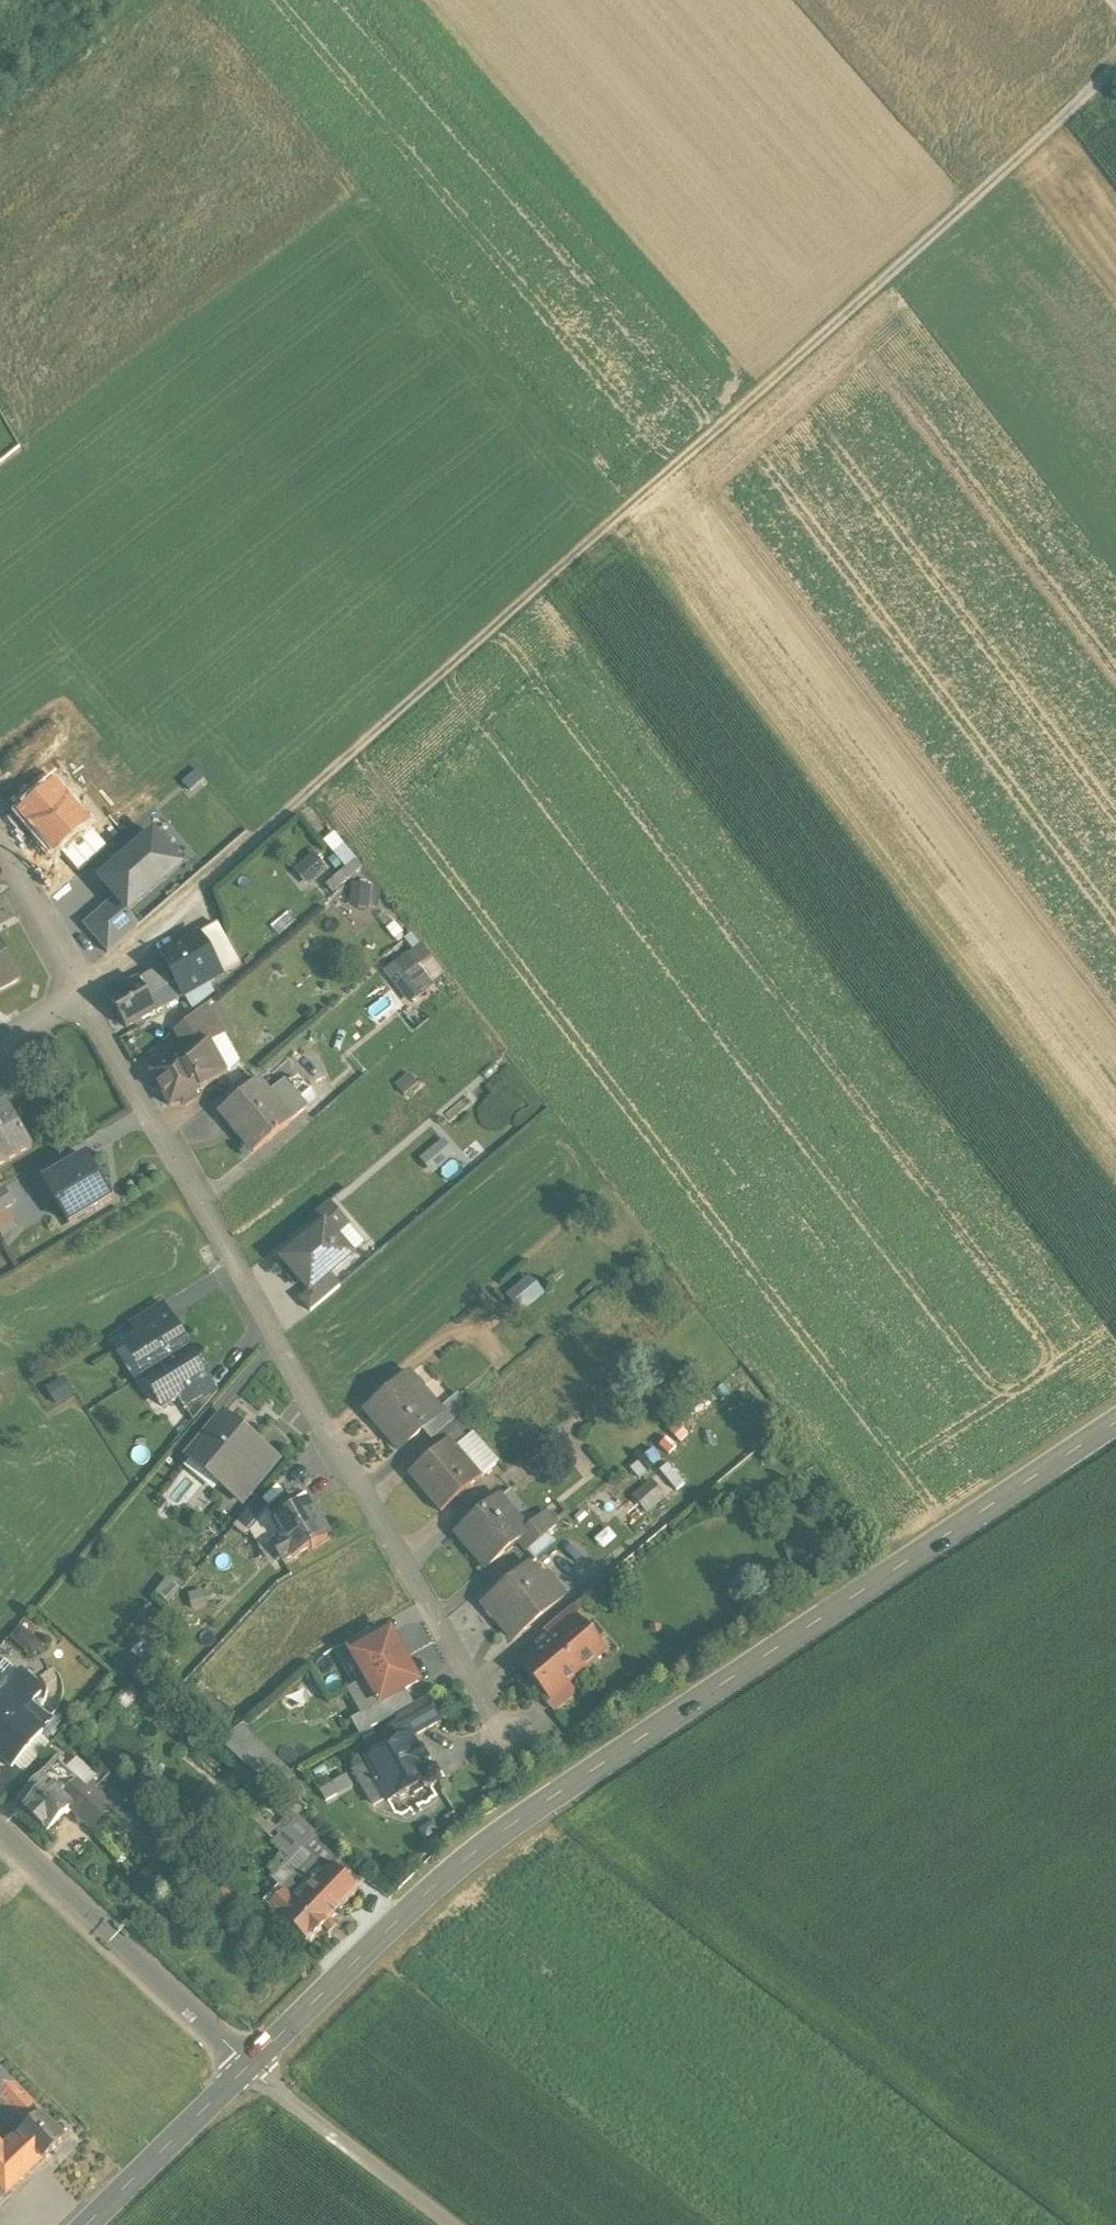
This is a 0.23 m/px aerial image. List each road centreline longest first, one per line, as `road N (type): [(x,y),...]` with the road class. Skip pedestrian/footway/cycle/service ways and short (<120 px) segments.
road 1 (track): [(1115,74),(304,797)]
road 2 (secondary): [(1115,1424),(483,1852),(247,2071)]
road 3 (residential): [(80,994),(503,1742)]
road 4 (residential): [(247,2071),(0,1840)]
road 5 (secondary): [(95,2224),(247,2071)]
road 6 (residential): [(0,846),(80,994)]

